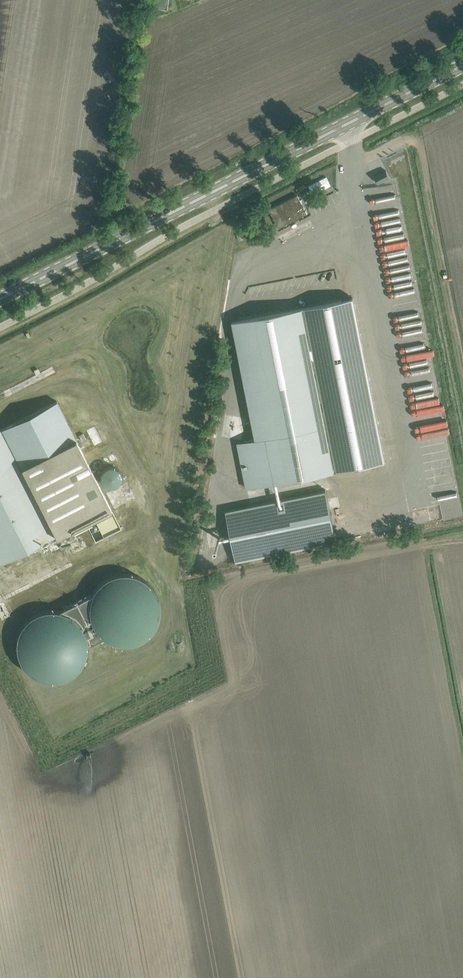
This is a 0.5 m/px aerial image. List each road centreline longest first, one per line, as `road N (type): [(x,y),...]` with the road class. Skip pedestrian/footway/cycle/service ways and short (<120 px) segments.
road 1 (primary): [(0,299),(462,65)]
road 2 (track): [(462,351),(422,141),(361,160)]
road 3 (track): [(462,690),(435,543),(462,538)]

